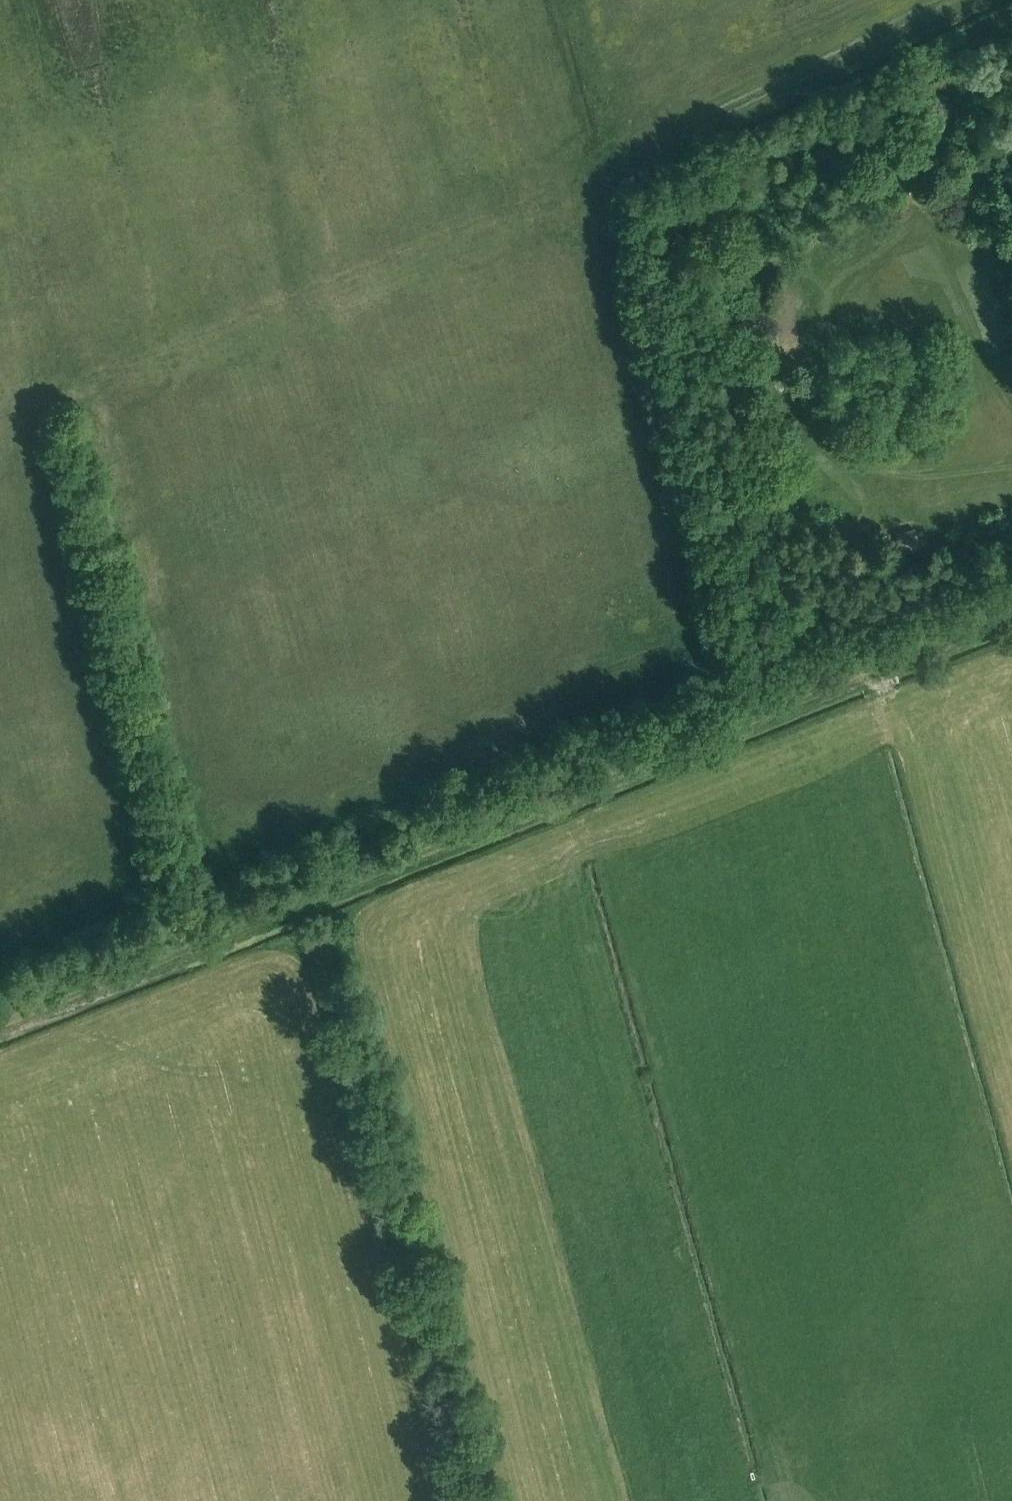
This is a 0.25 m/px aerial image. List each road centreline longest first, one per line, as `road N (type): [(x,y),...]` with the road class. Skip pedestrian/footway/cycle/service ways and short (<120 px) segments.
road 1 (track): [(0,1021),(1011,609)]
road 2 (track): [(311,894),(476,1500)]

